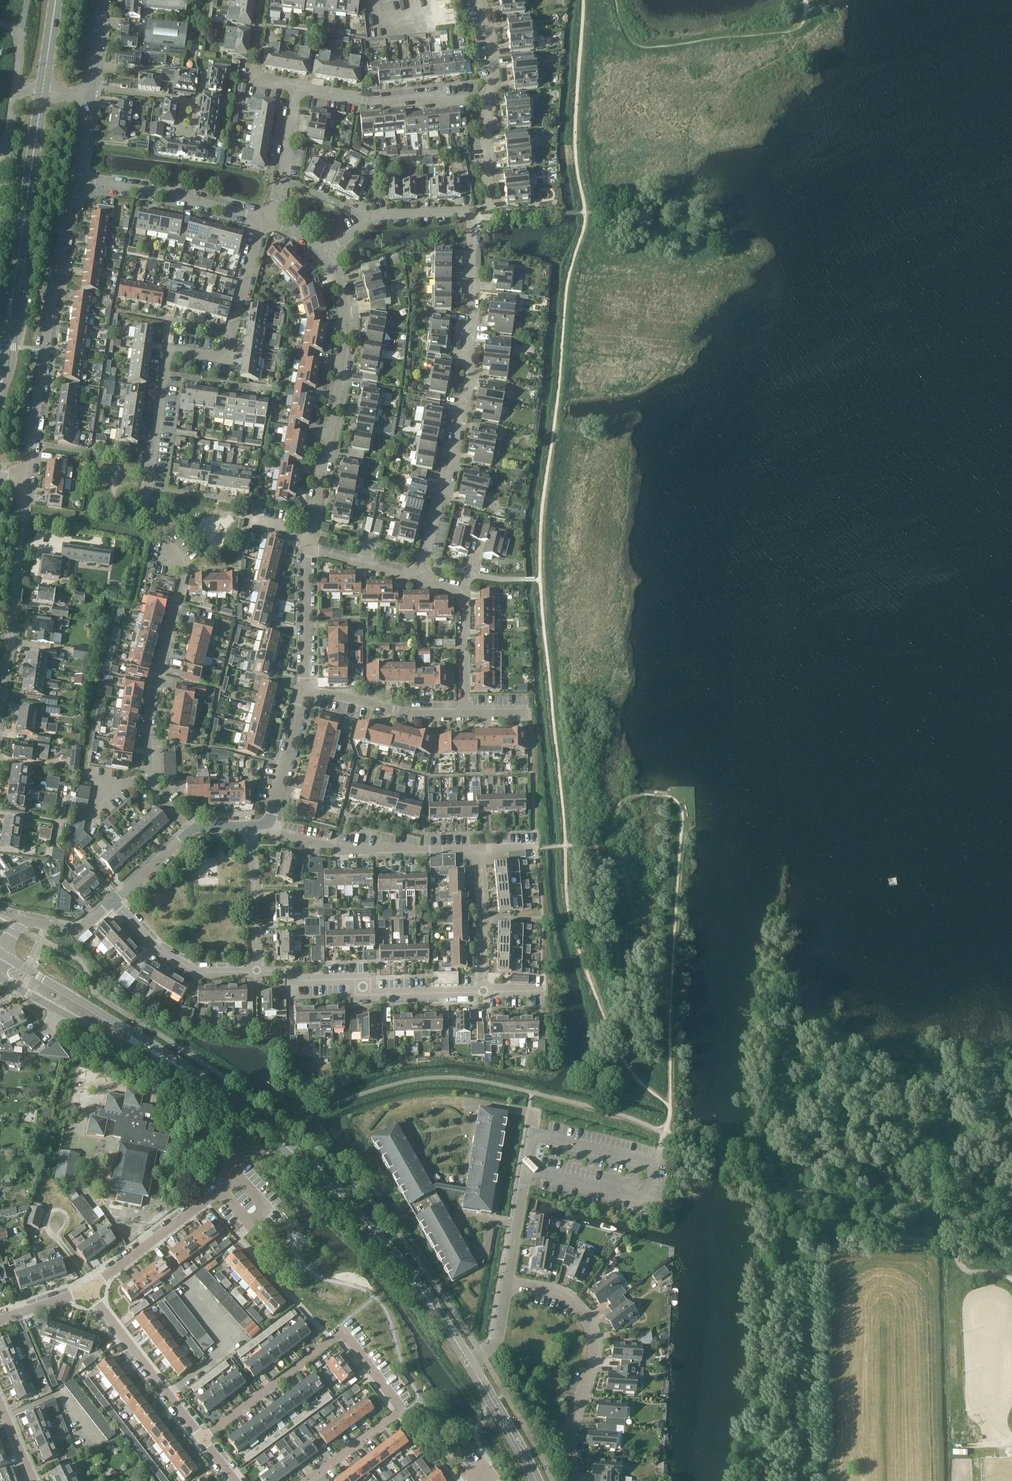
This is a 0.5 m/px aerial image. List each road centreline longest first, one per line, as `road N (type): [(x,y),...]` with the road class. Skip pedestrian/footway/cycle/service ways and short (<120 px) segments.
road 1 (residential): [(190,831),(149,786),(149,711),(184,571),(145,512),(148,488),(168,350),(229,358),(262,219)]
road 2 (residential): [(417,580),(453,472),(471,381),(474,226),(461,213),(381,218),(326,257)]
road 3 (secondary): [(470,1362),(409,1270),(334,1190),(196,1078)]
road 4 (residential): [(306,1480),(403,1410),(342,1332),(201,1438)]
road 5 (residential): [(28,478),(78,179)]
road 6 (residential): [(310,550),(347,339),(337,277),(326,257)]
road 7 (residential): [(506,1284),(560,1295),(590,1327),(592,1361),(568,1443),(574,1480)]
road 8 (secondary): [(196,1078),(0,952)]
road 9 (residential): [(484,991),(375,995),(349,979),(257,971)]
road 10 (secondary): [(0,978),(196,1078)]
road 11 (residential): [(480,850),(340,849),(278,835),(269,824)]
road 12 (residential): [(0,689),(28,478)]
road 13 (residential): [(487,97),(366,101),(297,87)]
road 14 (residential): [(262,219),(78,179)]
road 15 (residential): [(201,1438),(87,1290)]
road 16 (secondary): [(16,271),(42,91)]
road 17 (residential): [(257,971),(200,974),(158,952),(113,901)]
road 18 (residential): [(466,714),(466,595),(417,580)]
road 19 (residential): [(308,690),(416,715),(466,714)]
road 20 (residential): [(506,1284),(532,1137)]
road 21 (residential): [(87,1290),(204,1202)]
road 22 (residential): [(257,971),(253,825)]
road 23 (residential): [(484,991),(480,850)]
road 24 (residential): [(308,690),(310,550)]
road 25 (residential): [(269,824),(308,690)]
road 26 (residential): [(274,223),(297,87)]
road 27 (secondary): [(537,1480),(470,1362)]
road 28 (residential): [(93,88),(192,103),(188,136)]
road 29 (secondary): [(0,401),(13,360),(16,271)]

